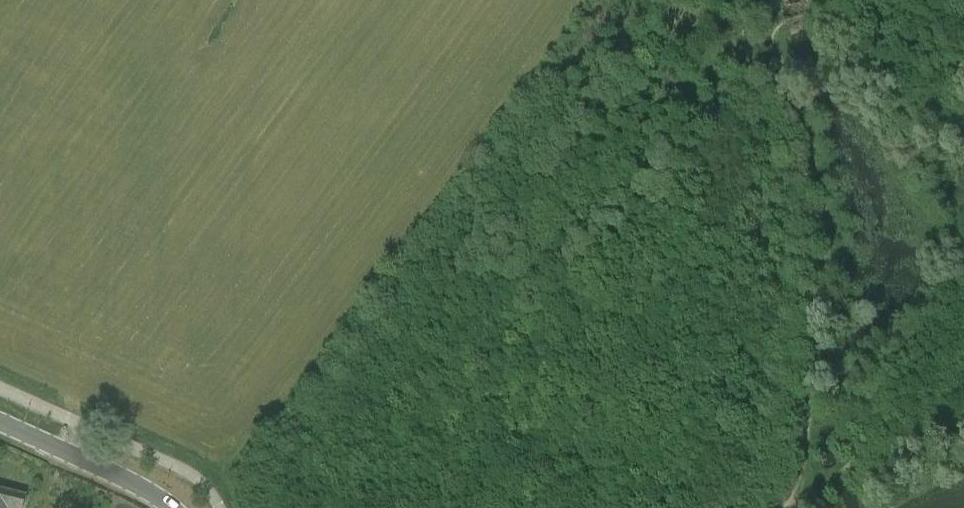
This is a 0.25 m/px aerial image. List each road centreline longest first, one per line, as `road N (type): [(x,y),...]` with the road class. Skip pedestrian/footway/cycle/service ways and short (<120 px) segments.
road 1 (tertiary): [(0,421),(116,472),(168,507)]

